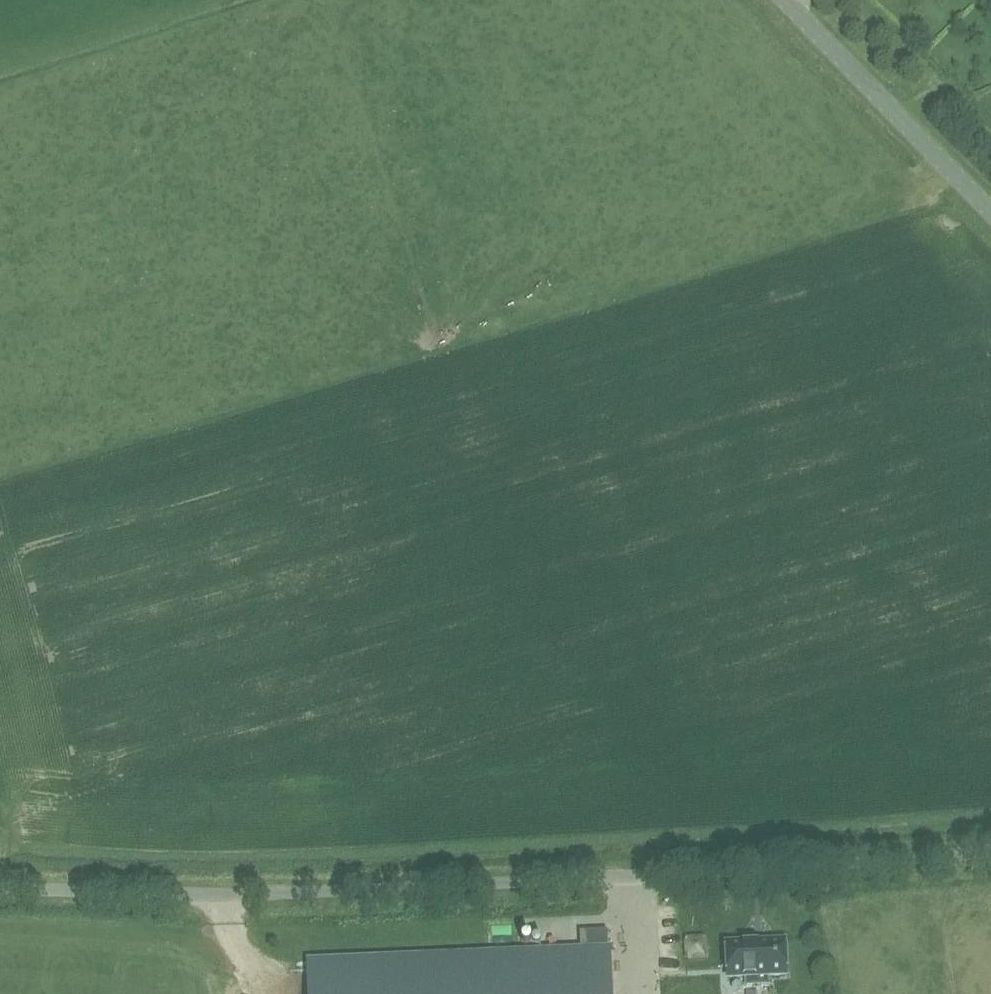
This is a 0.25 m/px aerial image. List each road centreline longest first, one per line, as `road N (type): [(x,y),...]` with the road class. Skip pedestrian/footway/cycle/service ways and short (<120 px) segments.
road 1 (unclassified): [(0,886),(216,894),(990,847)]
road 2 (tertiary): [(990,214),(785,0)]

